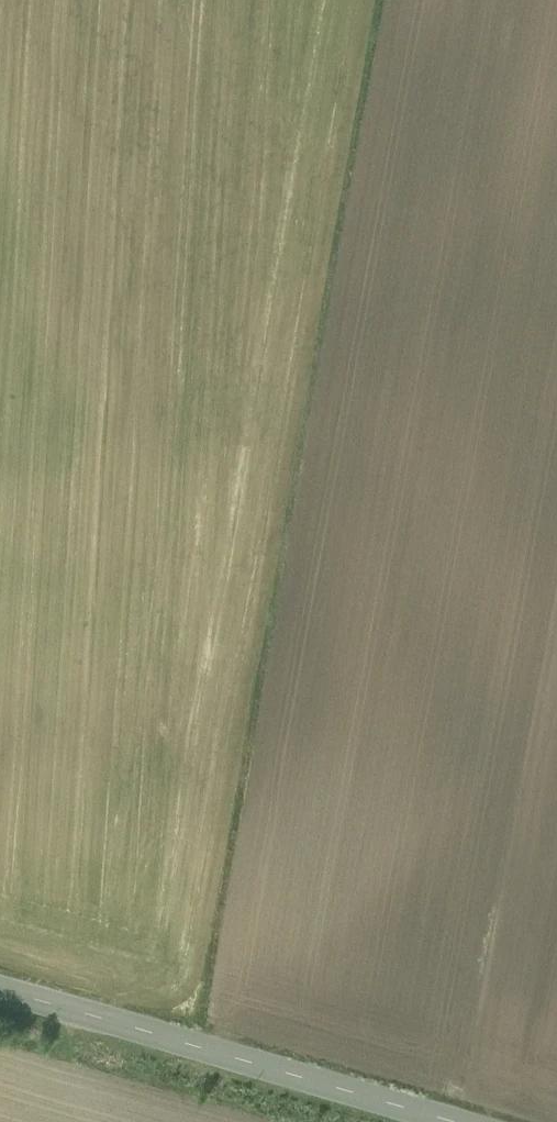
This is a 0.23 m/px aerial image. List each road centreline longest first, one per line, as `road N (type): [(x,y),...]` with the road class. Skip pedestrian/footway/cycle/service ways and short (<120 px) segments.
road 1 (tertiary): [(458,1121),(0,988)]

